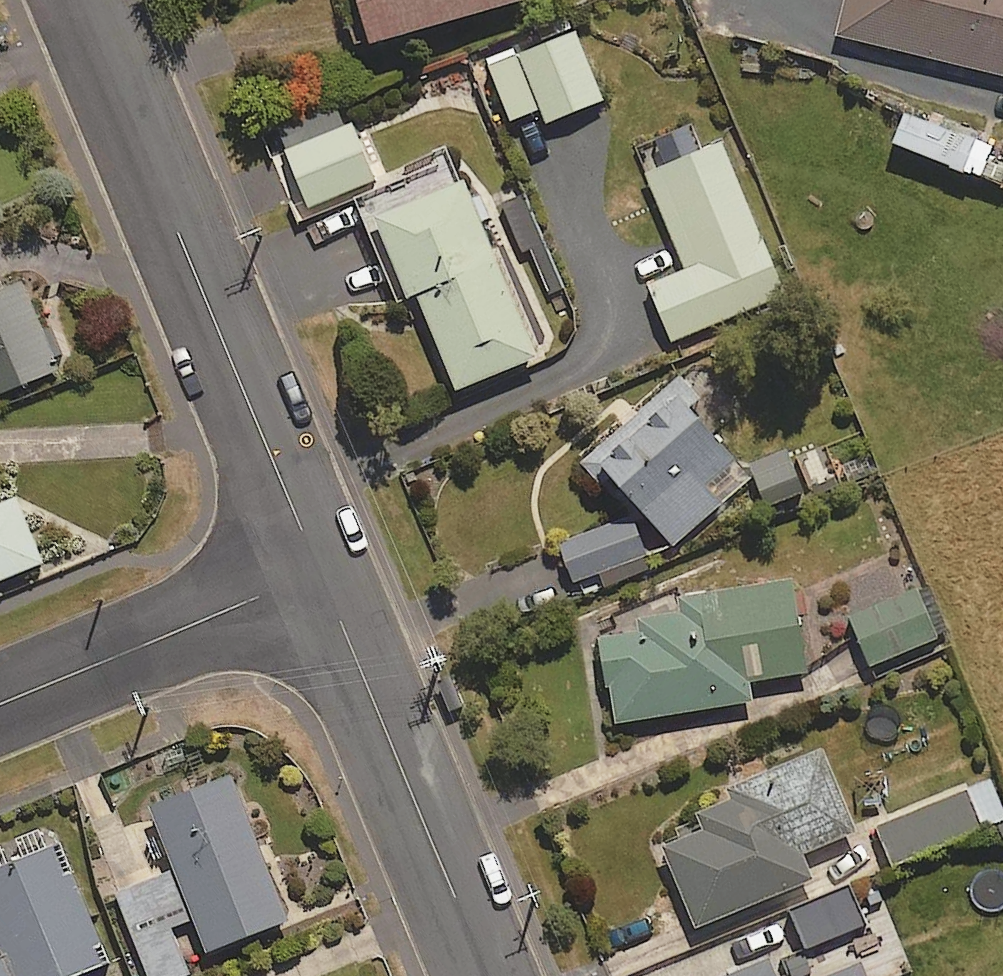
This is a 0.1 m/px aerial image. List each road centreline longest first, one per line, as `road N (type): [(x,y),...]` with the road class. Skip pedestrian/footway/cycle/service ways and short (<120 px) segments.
road 1 (residential): [(81,0),(314,573)]
road 2 (residential): [(314,573),(481,975)]
road 3 (residential): [(314,573),(0,706)]

